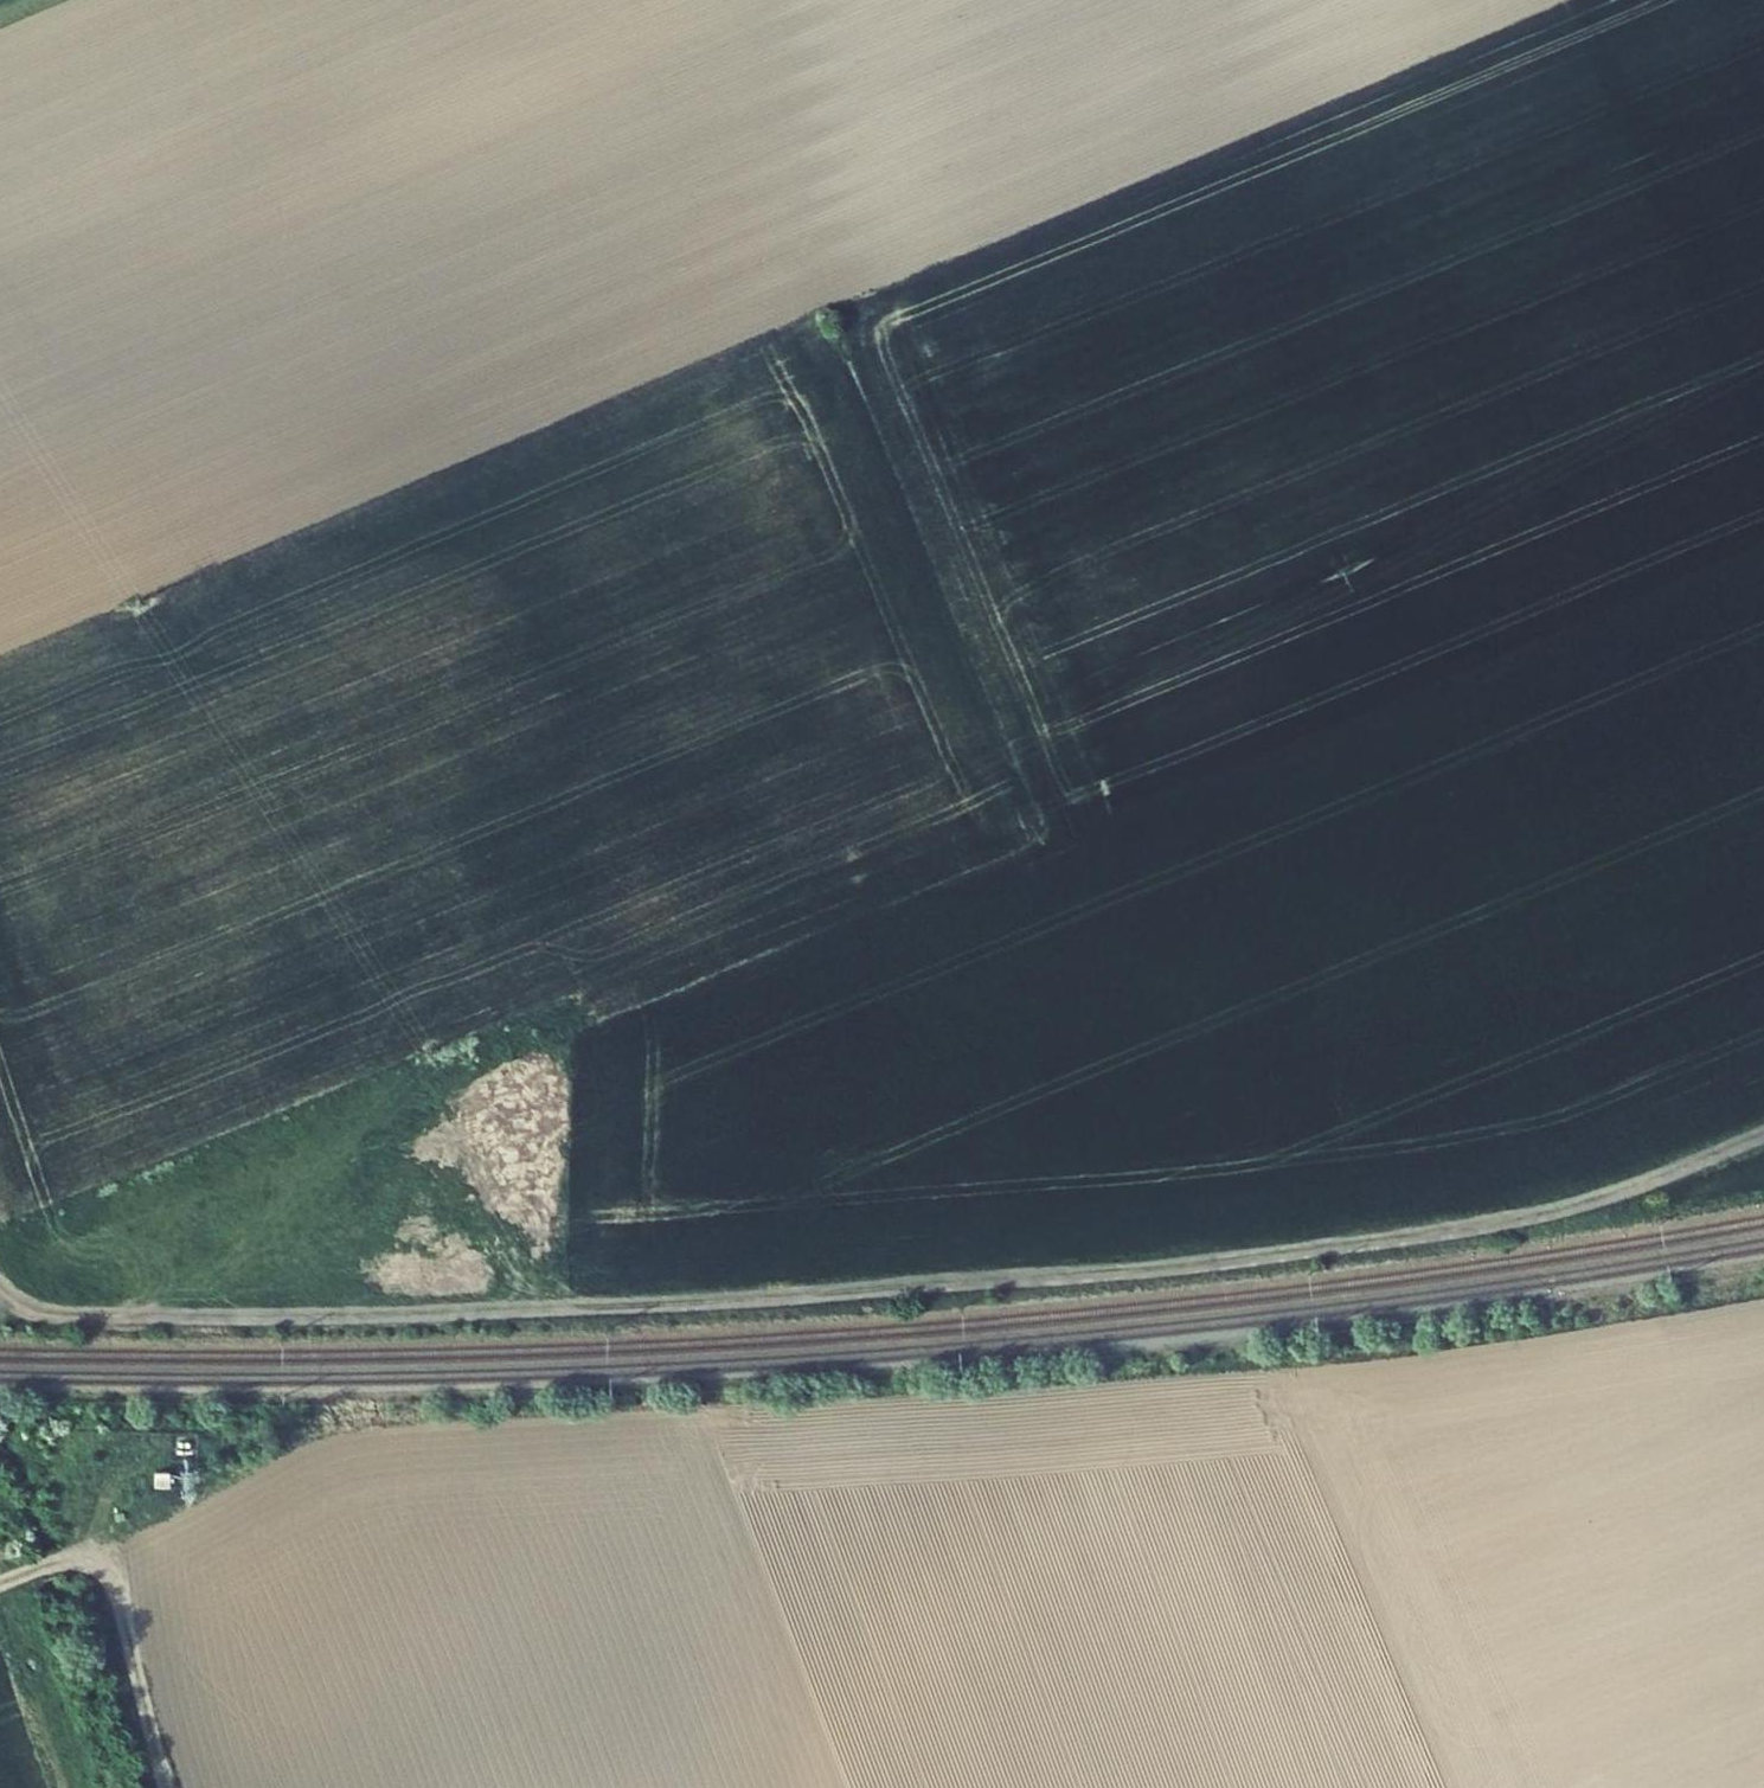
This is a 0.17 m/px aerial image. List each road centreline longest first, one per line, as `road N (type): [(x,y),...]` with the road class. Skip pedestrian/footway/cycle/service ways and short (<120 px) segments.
road 1 (track): [(0,1289),(46,1314),(271,1318),(595,1307),(1152,1271),(1530,1217),(1763,1137)]
road 2 (track): [(171,1787),(105,1568),(79,1561)]

